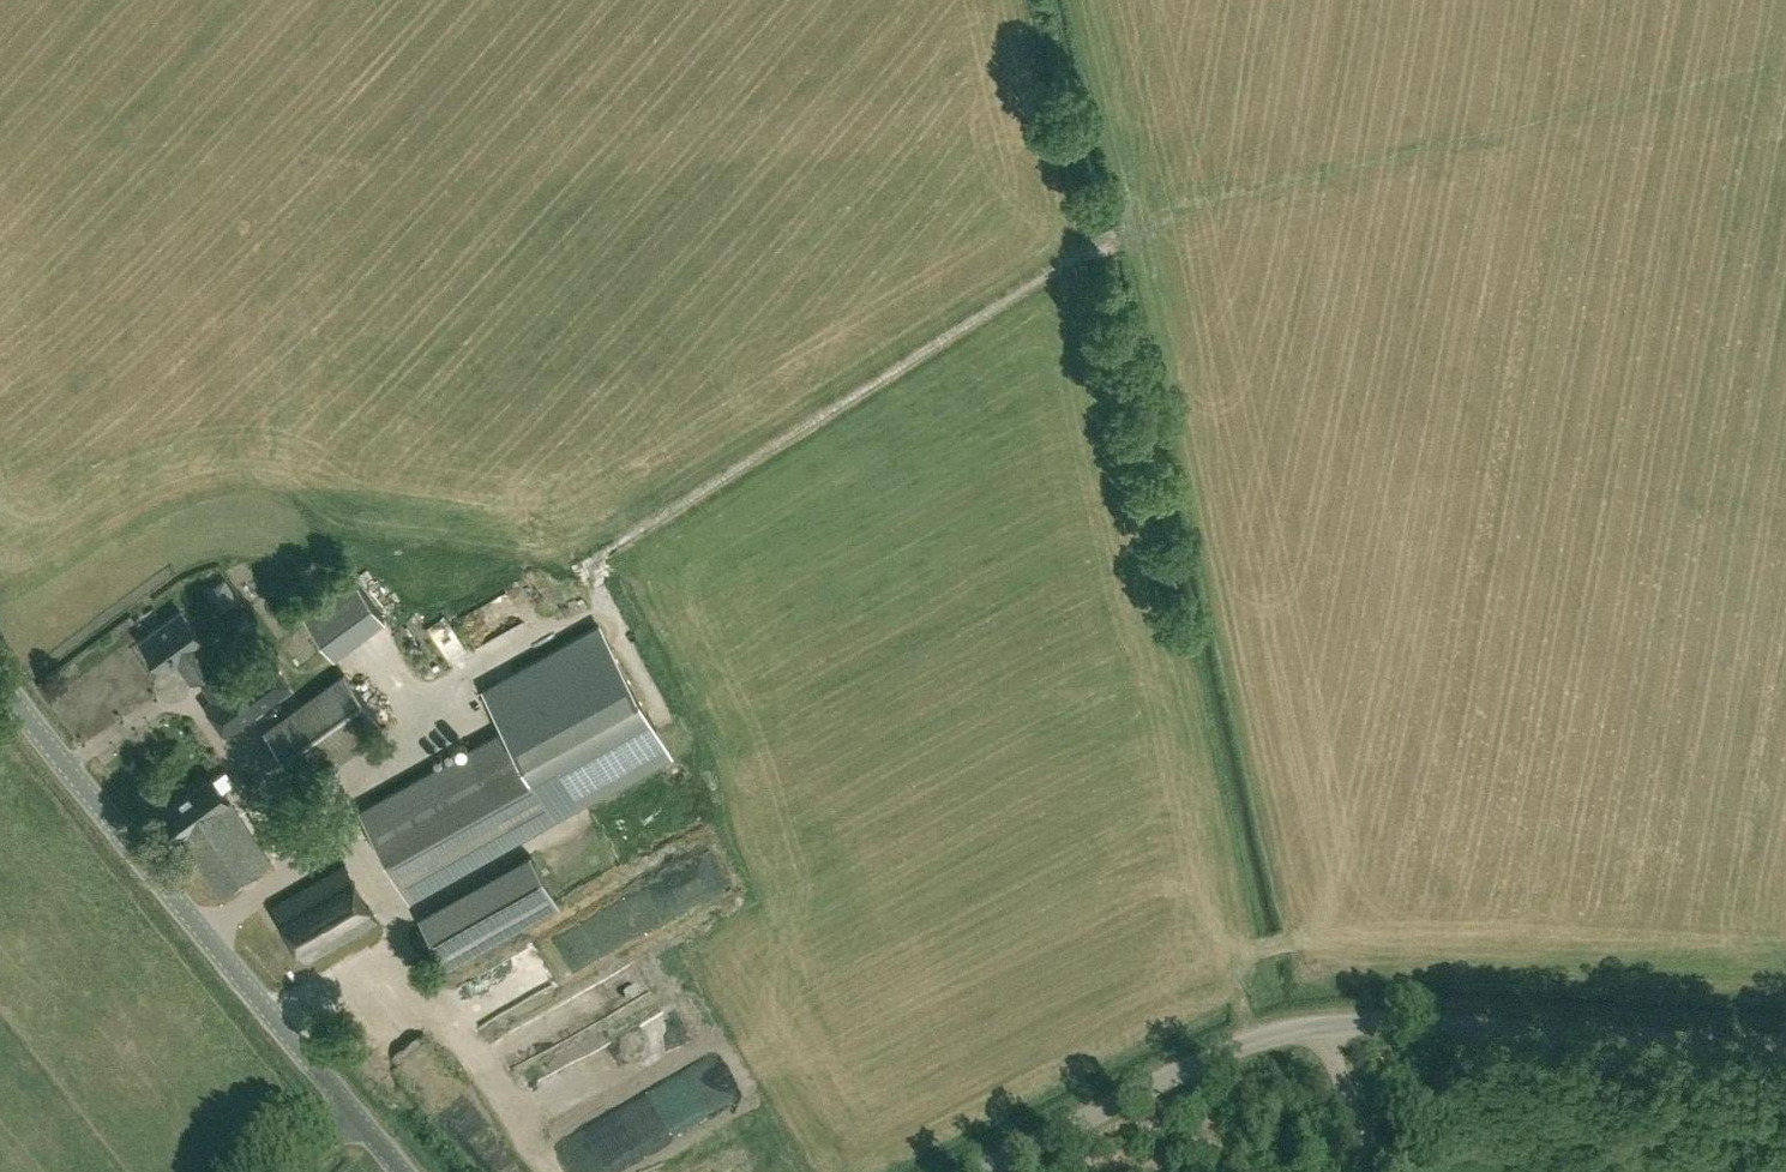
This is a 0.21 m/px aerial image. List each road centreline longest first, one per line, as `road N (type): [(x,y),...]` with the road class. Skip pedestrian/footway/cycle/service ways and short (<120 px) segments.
road 1 (unclassified): [(1785,1046),(1400,1021),(1321,1025),(1271,1035),(1186,1069),(979,1171)]
road 2 (tertiary): [(353,1115),(0,678)]

